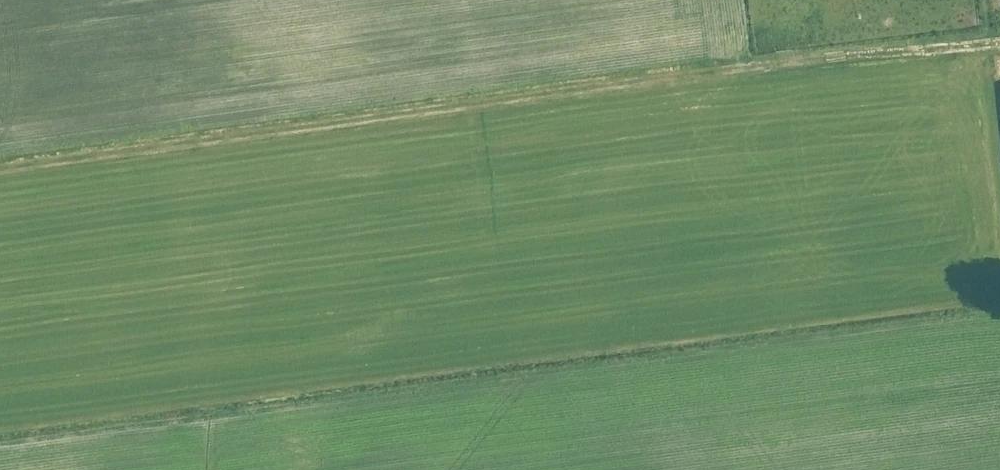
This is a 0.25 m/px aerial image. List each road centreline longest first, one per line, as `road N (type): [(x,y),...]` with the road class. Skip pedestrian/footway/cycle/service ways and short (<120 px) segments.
road 1 (track): [(0,172),(855,57),(999,46)]

